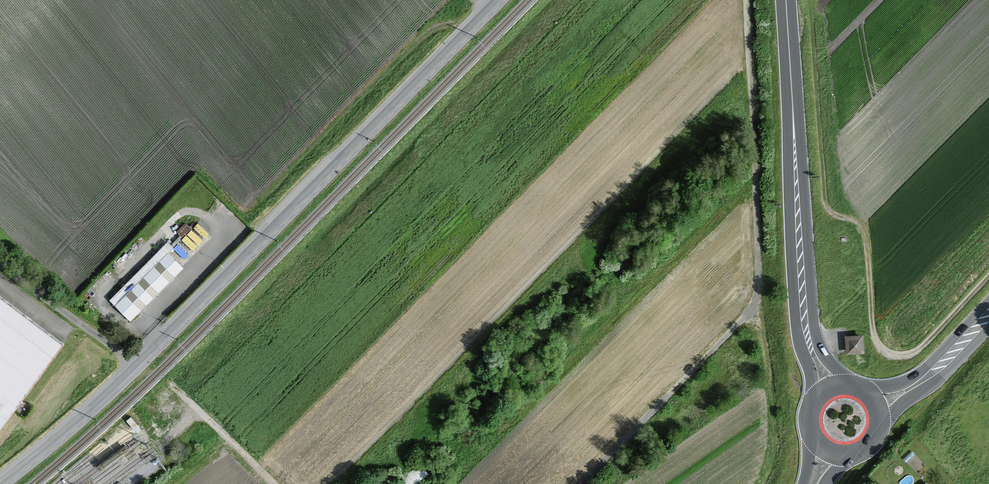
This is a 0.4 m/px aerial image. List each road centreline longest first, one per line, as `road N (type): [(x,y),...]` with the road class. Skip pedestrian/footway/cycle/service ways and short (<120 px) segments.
road 1 (track): [(578,483),(757,301),(747,0)]
road 2 (tertiary): [(138,366),(500,0)]
road 3 (track): [(988,275),(912,353),(891,354),(875,338),(864,234),(826,203),(811,0)]
road 4 (primary): [(804,315),(786,0)]
road 5 (tertiary): [(1,483),(138,366)]
road 6 (residential): [(0,263),(138,366)]
road 7 (track): [(275,483),(169,382)]

